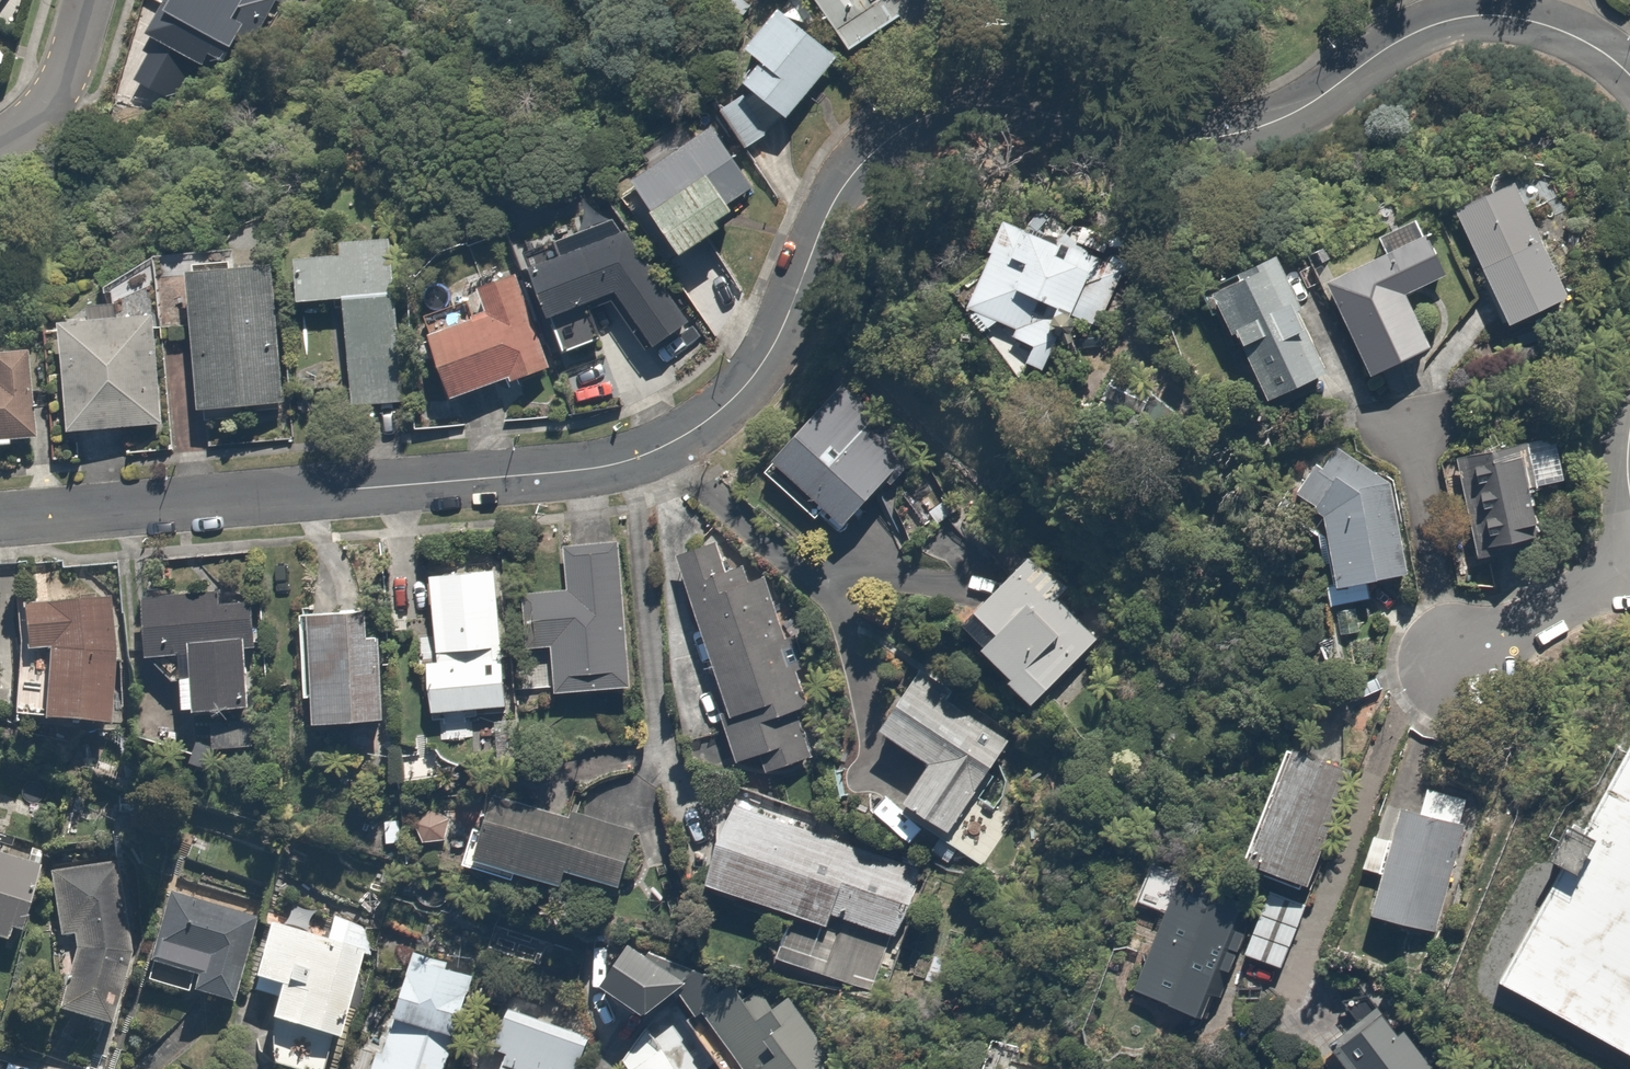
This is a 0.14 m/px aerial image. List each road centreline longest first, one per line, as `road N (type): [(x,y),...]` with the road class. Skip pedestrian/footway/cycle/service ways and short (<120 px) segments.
road 1 (residential): [(0,517),(557,474),(641,457),(731,401),(779,337),(839,193),(900,132),(939,113),(1017,104),(1154,139),(1194,140),(1265,125),(1434,26),(1477,16),(1548,26)]
road 2 (residential): [(1629,571),(1453,666)]
road 3 (residential): [(0,145),(32,126),(56,97),(89,0)]

